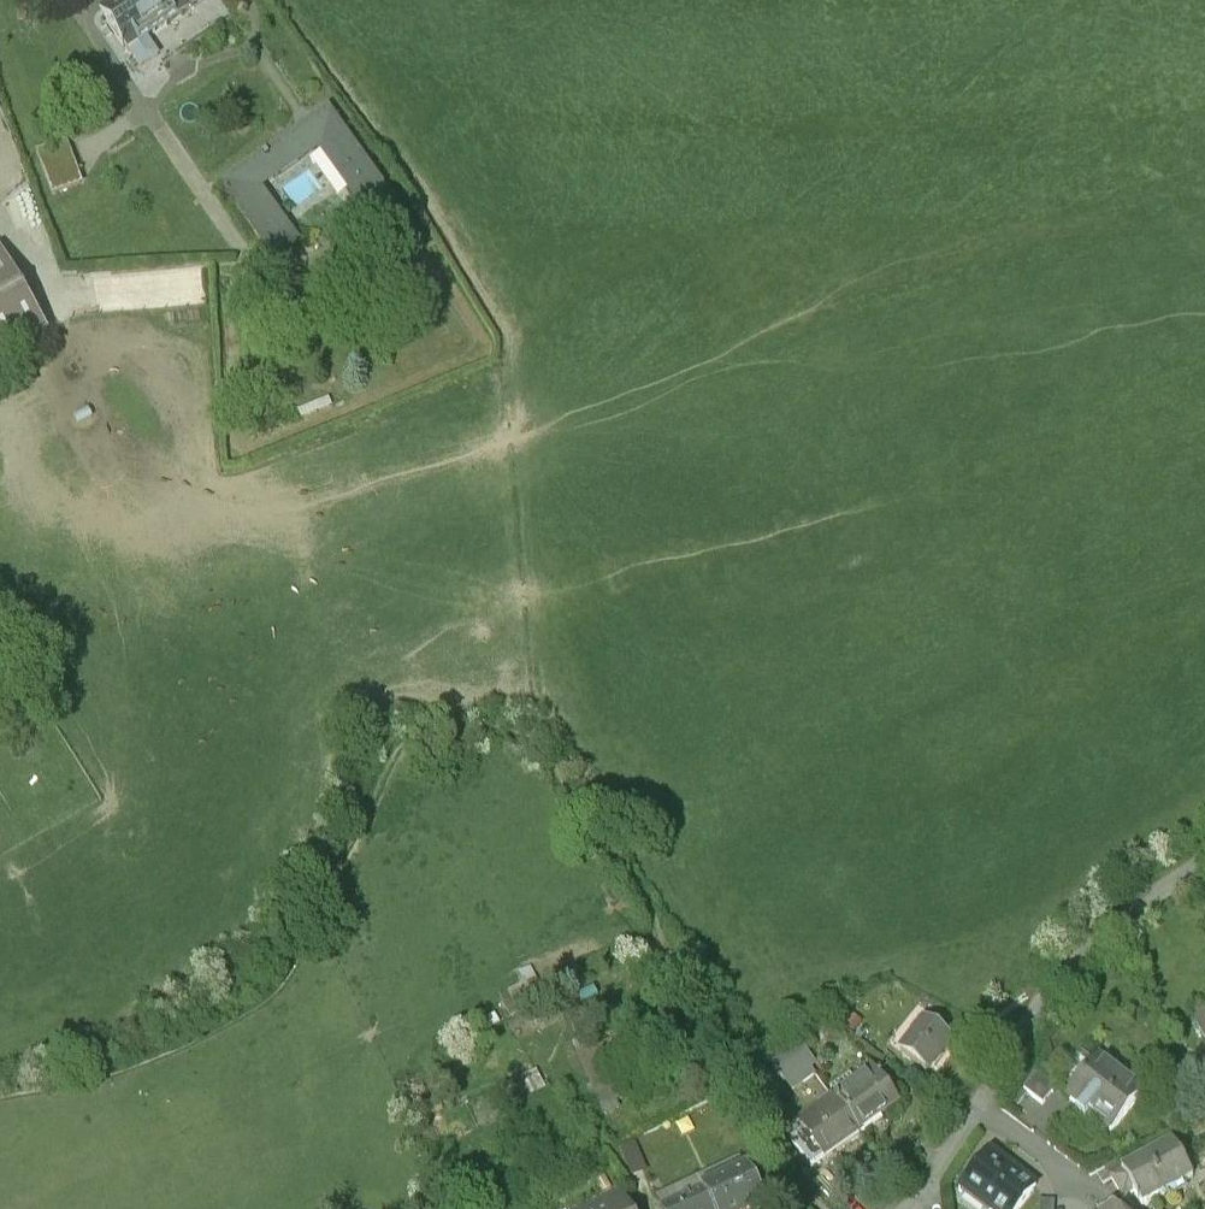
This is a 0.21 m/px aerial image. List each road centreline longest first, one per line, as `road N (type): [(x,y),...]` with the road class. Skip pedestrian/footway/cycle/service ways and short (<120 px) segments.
road 1 (residential): [(925,1191),(975,1099),(1064,974),(1204,860)]

